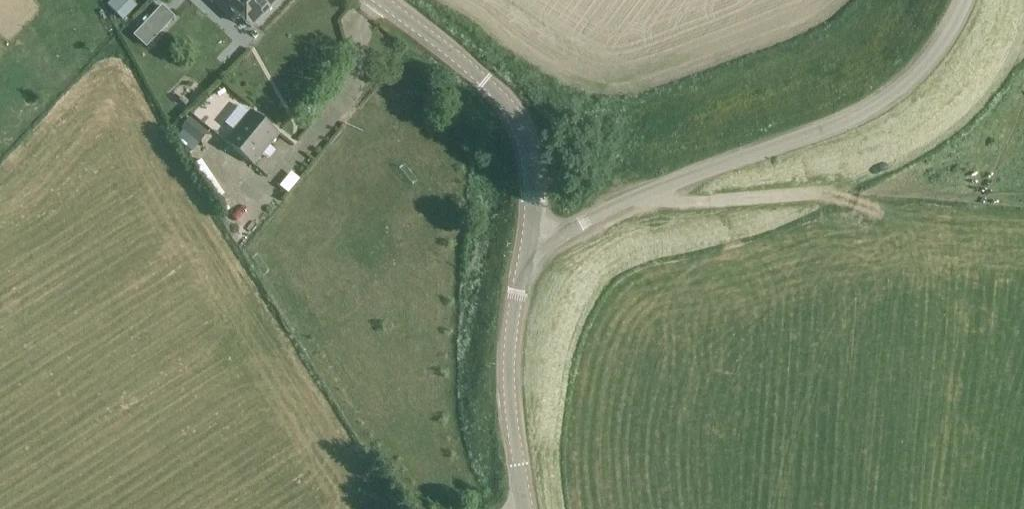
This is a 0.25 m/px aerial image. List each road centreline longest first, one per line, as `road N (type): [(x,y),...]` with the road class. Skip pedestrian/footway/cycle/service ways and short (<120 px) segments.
road 1 (unclassified): [(530,250),(612,206),(856,116),(908,80),(964,0)]
road 2 (tertiary): [(530,250),(531,168),(517,122),(486,83),(381,0)]
road 3 (tertiary): [(525,508),(508,370),(530,250)]
road 4 (track): [(643,194),(679,201),(800,194)]

